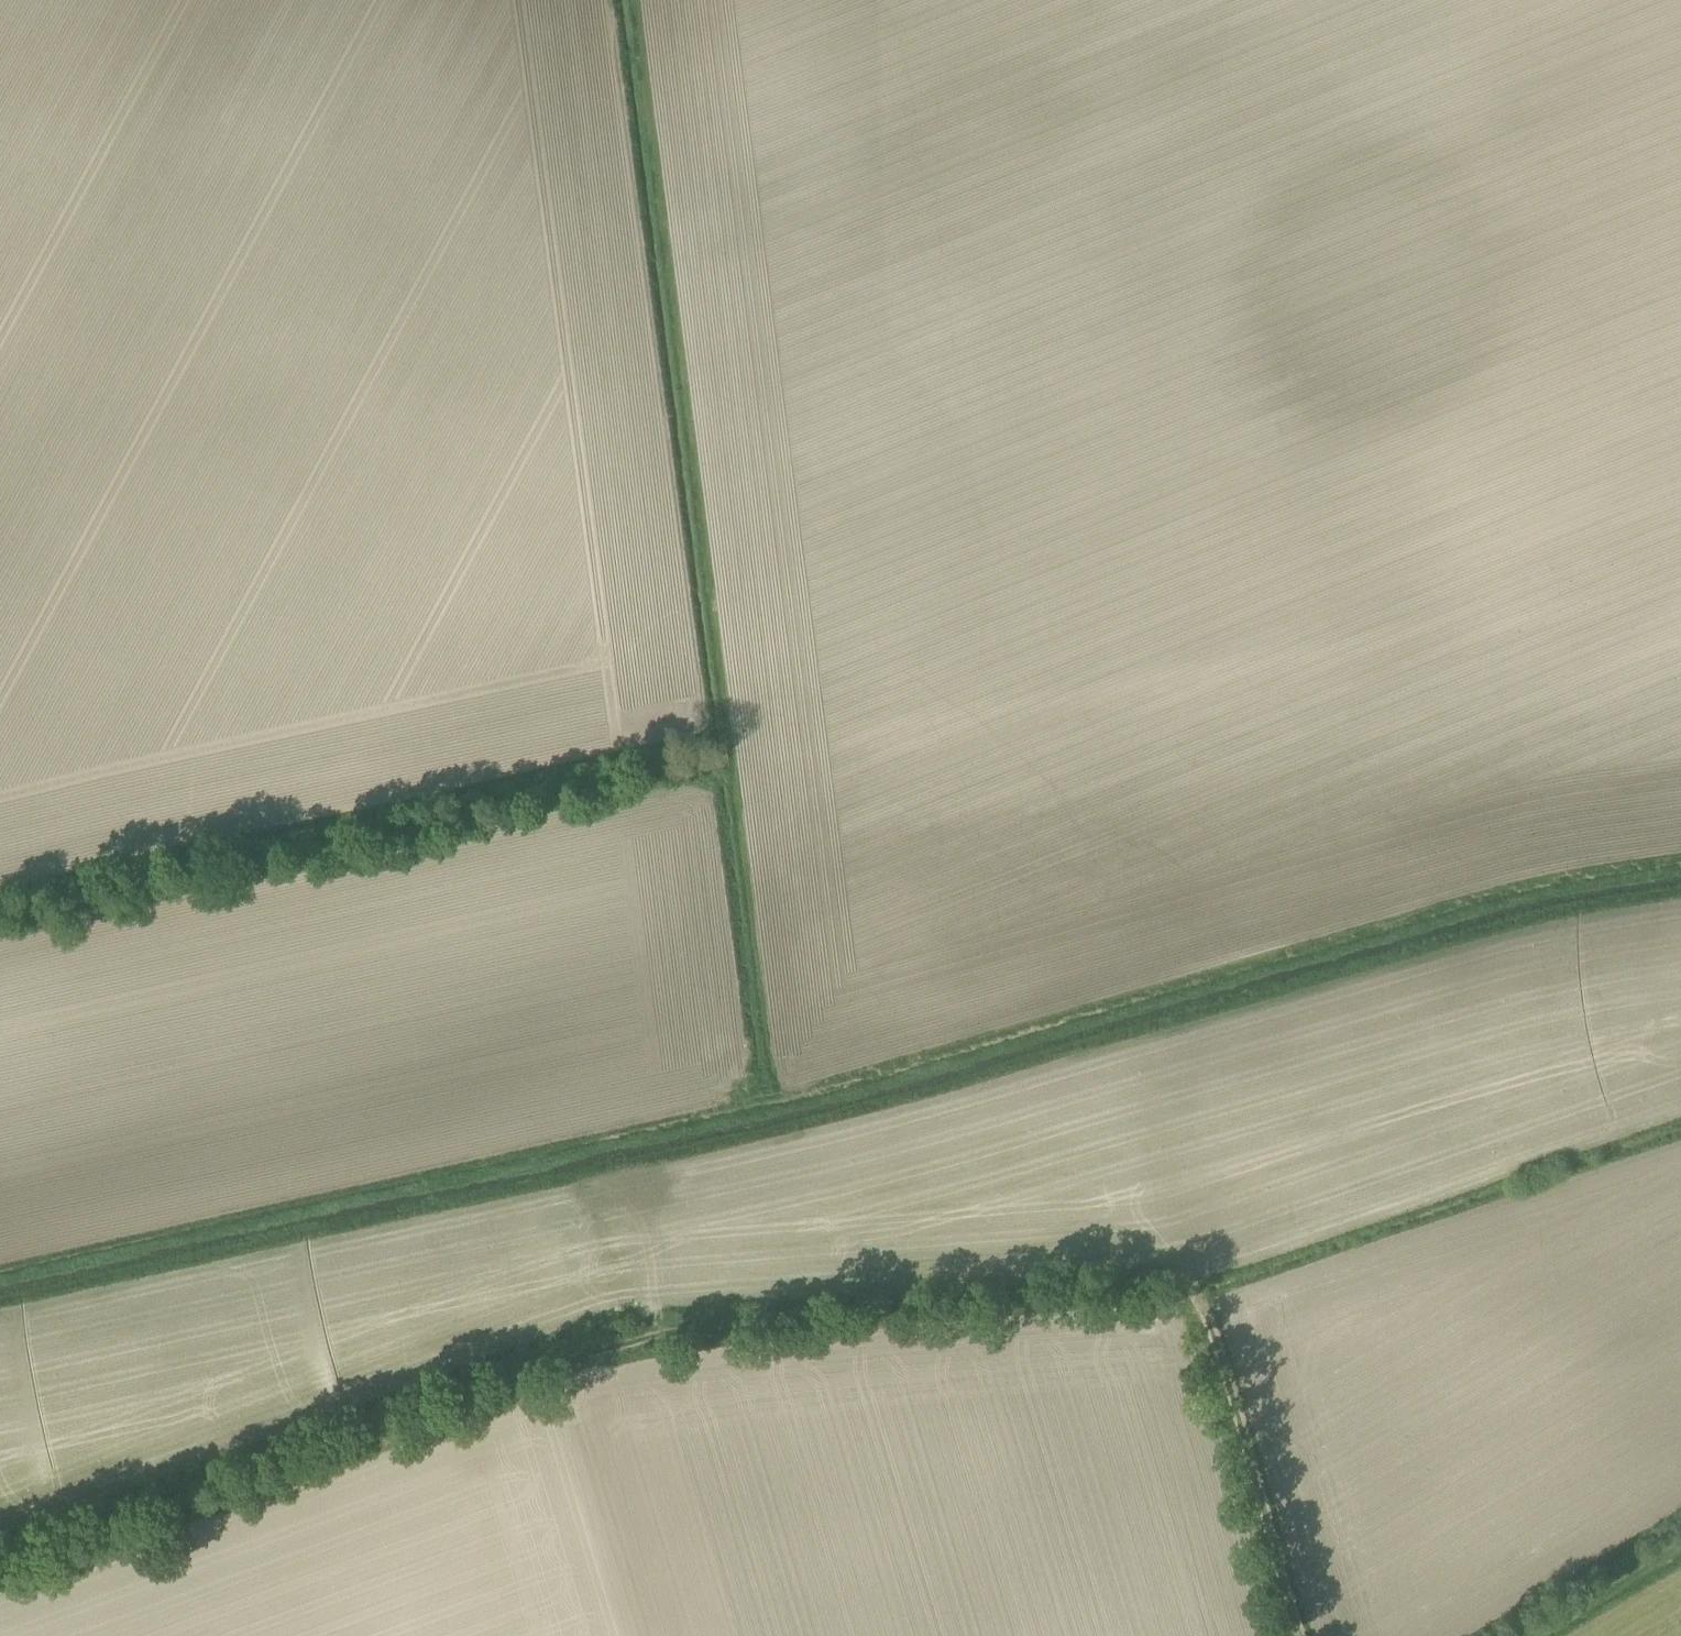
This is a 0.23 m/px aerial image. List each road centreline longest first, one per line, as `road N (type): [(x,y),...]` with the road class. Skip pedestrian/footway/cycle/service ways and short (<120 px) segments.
road 1 (track): [(1301,1635),(1186,1280),(643,1337),(0,1564)]
road 2 (track): [(0,889),(667,736)]
road 3 (track): [(1680,1542),(1512,1635)]

